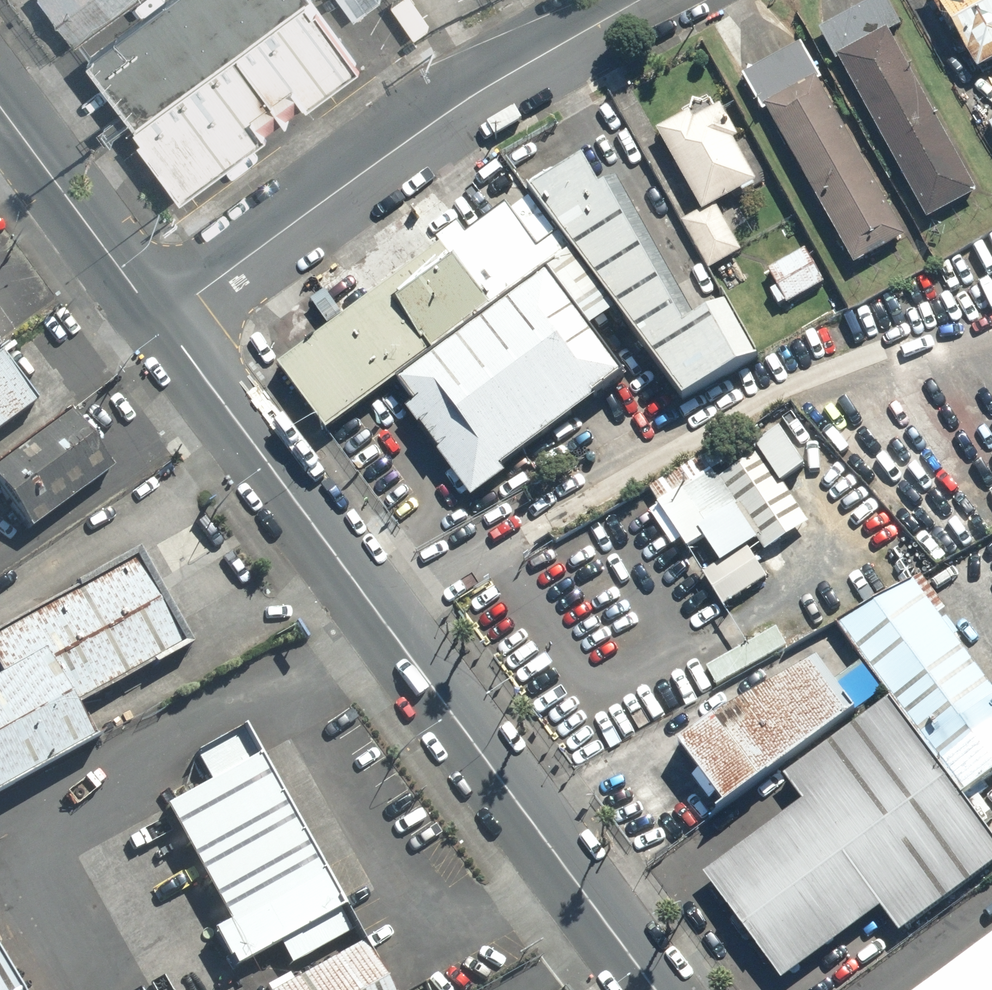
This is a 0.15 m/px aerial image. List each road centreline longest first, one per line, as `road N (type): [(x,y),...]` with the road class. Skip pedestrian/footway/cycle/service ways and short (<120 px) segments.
road 1 (primary): [(157,320),(641,989)]
road 2 (unclassified): [(627,0),(481,81),(157,320)]
road 3 (primary): [(0,112),(157,320)]

